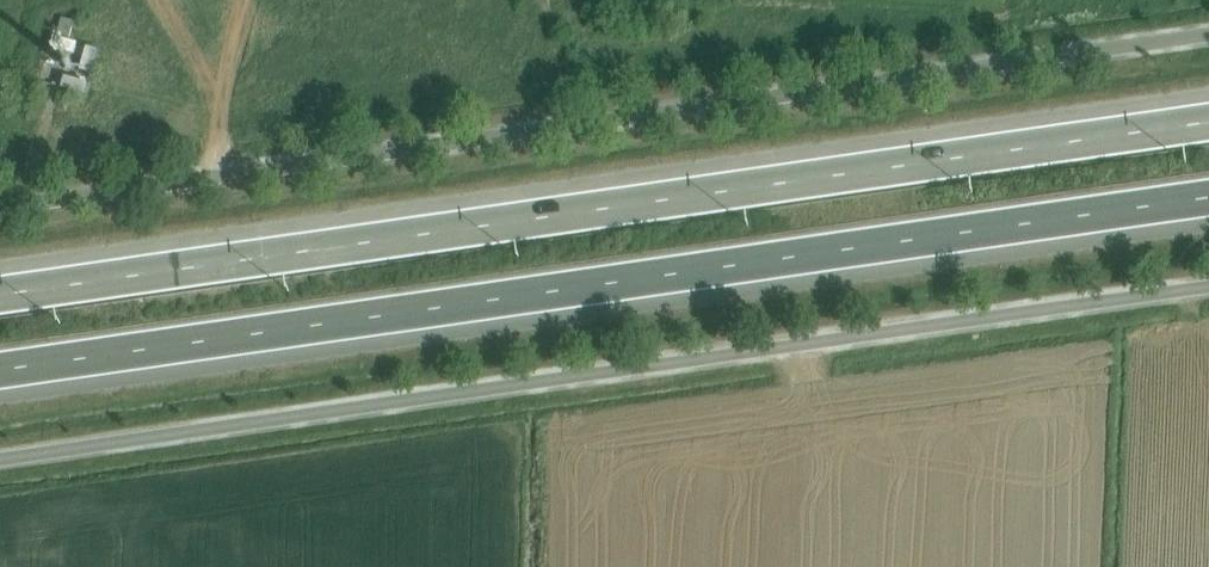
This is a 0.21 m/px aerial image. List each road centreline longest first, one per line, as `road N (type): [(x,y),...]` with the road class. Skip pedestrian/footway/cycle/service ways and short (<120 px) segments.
road 1 (unclassified): [(1208,287),(0,463)]
road 2 (tertiary): [(0,208),(1208,34)]
road 3 (motorway): [(1208,121),(0,295)]
road 4 (motorway): [(0,368),(1208,196)]

